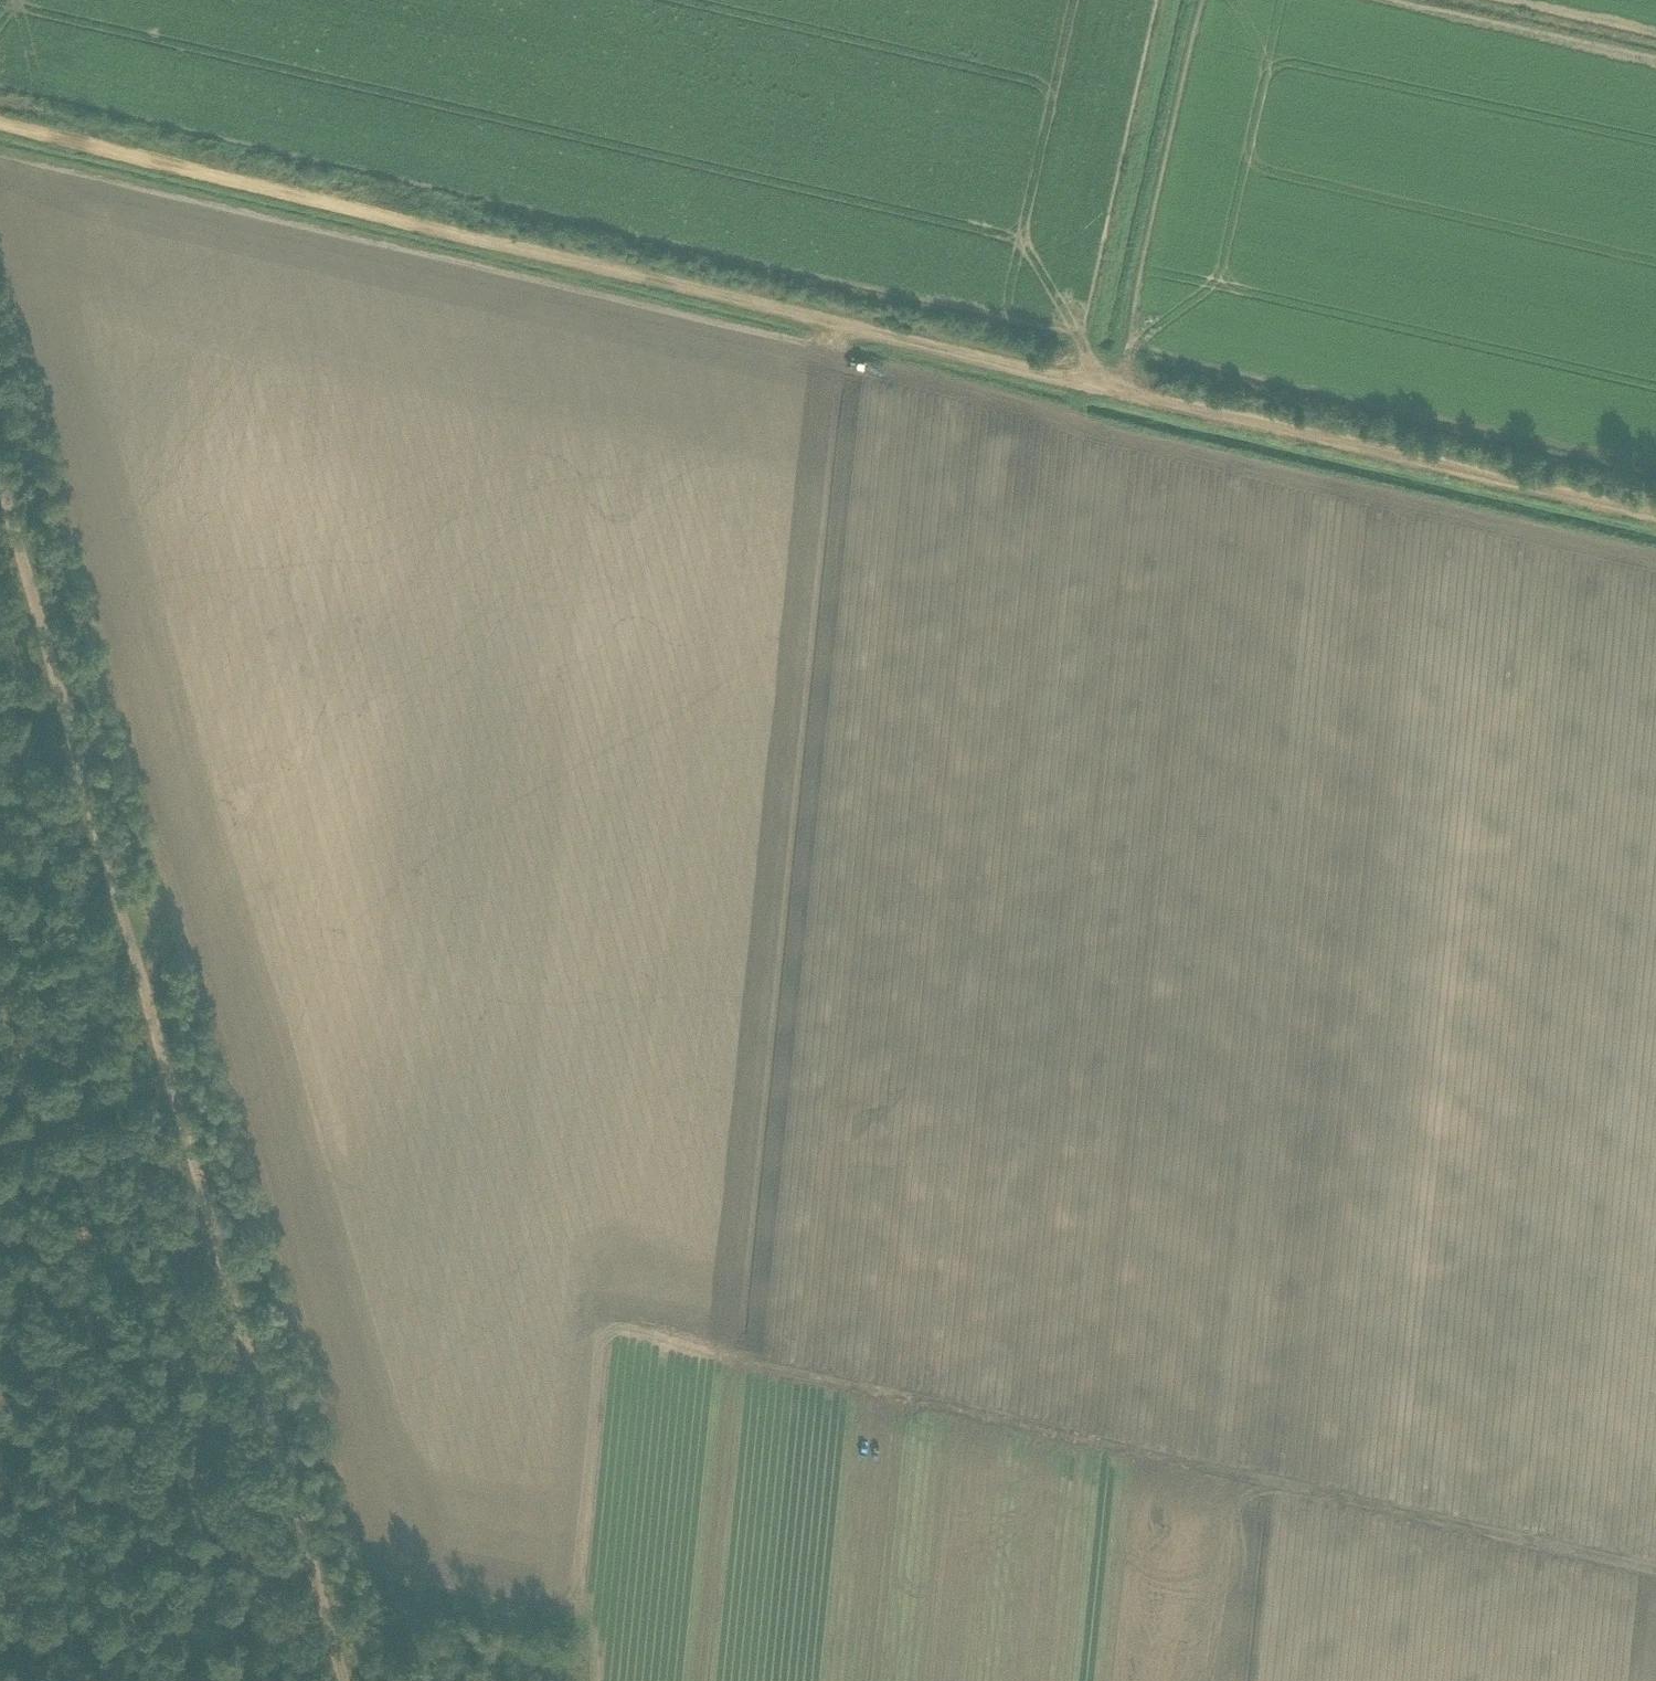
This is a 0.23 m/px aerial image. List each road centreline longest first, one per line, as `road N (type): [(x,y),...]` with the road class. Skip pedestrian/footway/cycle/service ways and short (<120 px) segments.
road 1 (track): [(1655,513),(0,123)]
road 2 (track): [(334,1680),(0,470)]

